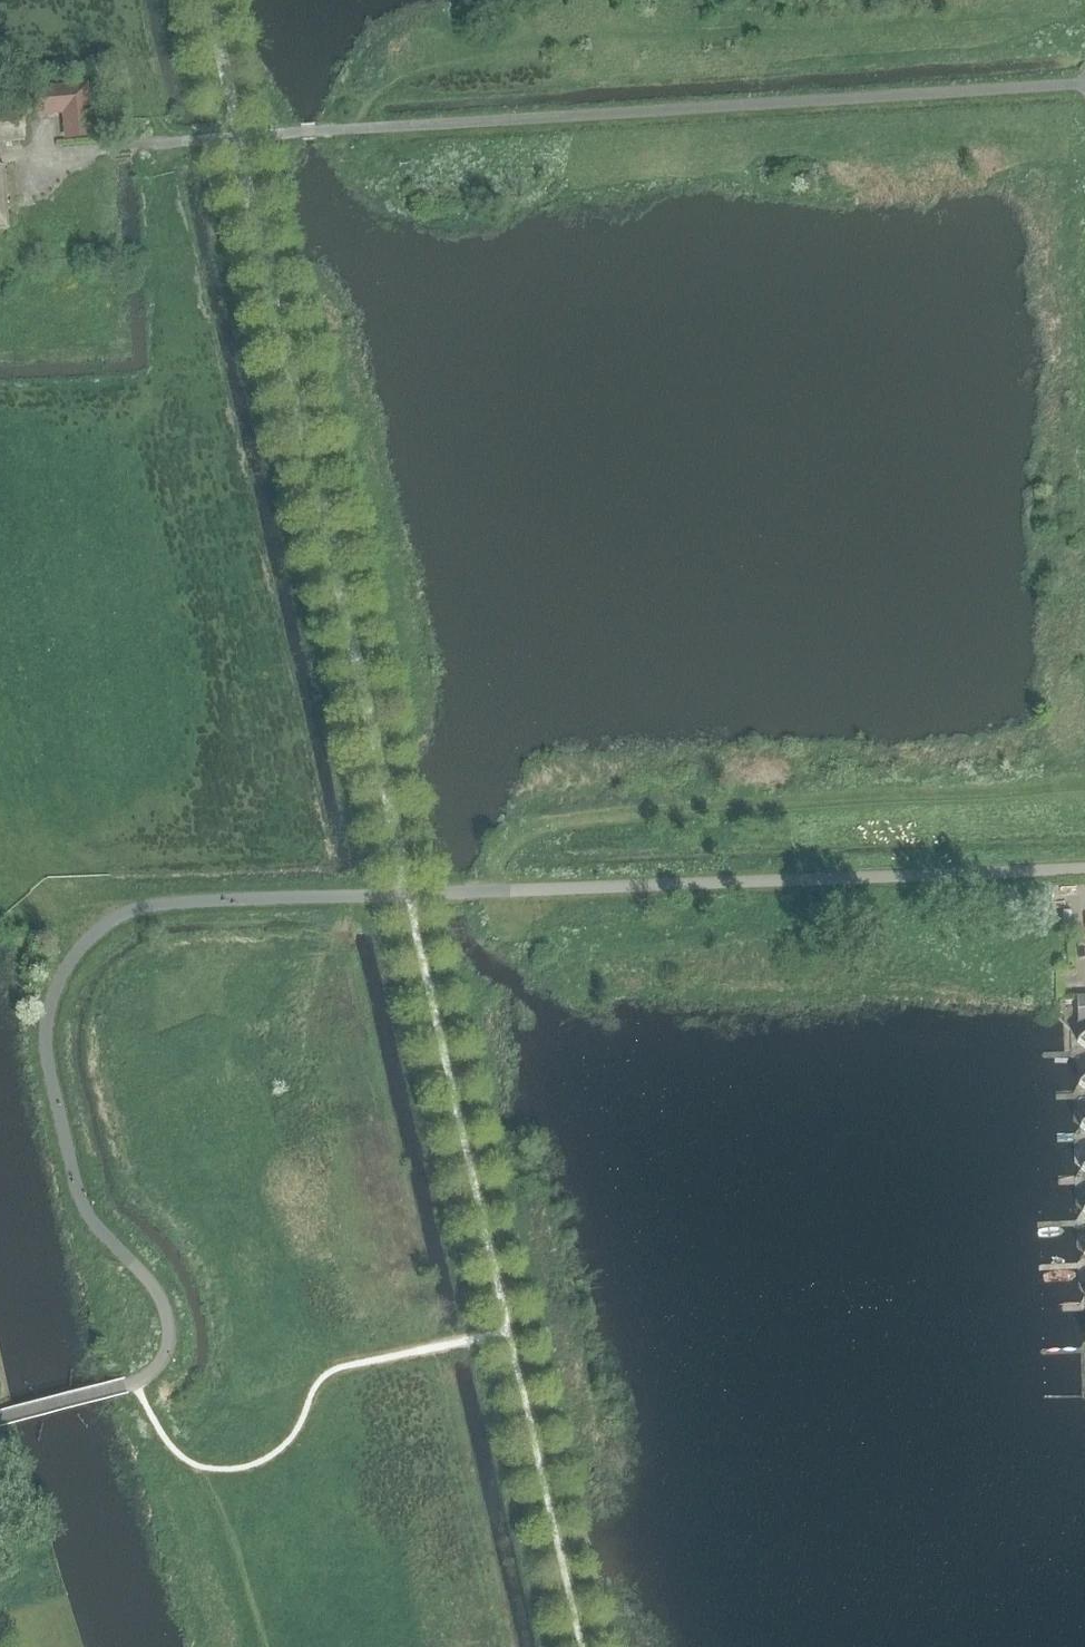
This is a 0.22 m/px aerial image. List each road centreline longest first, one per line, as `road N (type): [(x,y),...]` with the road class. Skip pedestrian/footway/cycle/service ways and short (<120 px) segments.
road 1 (unclassified): [(128,146),(1084,83)]

